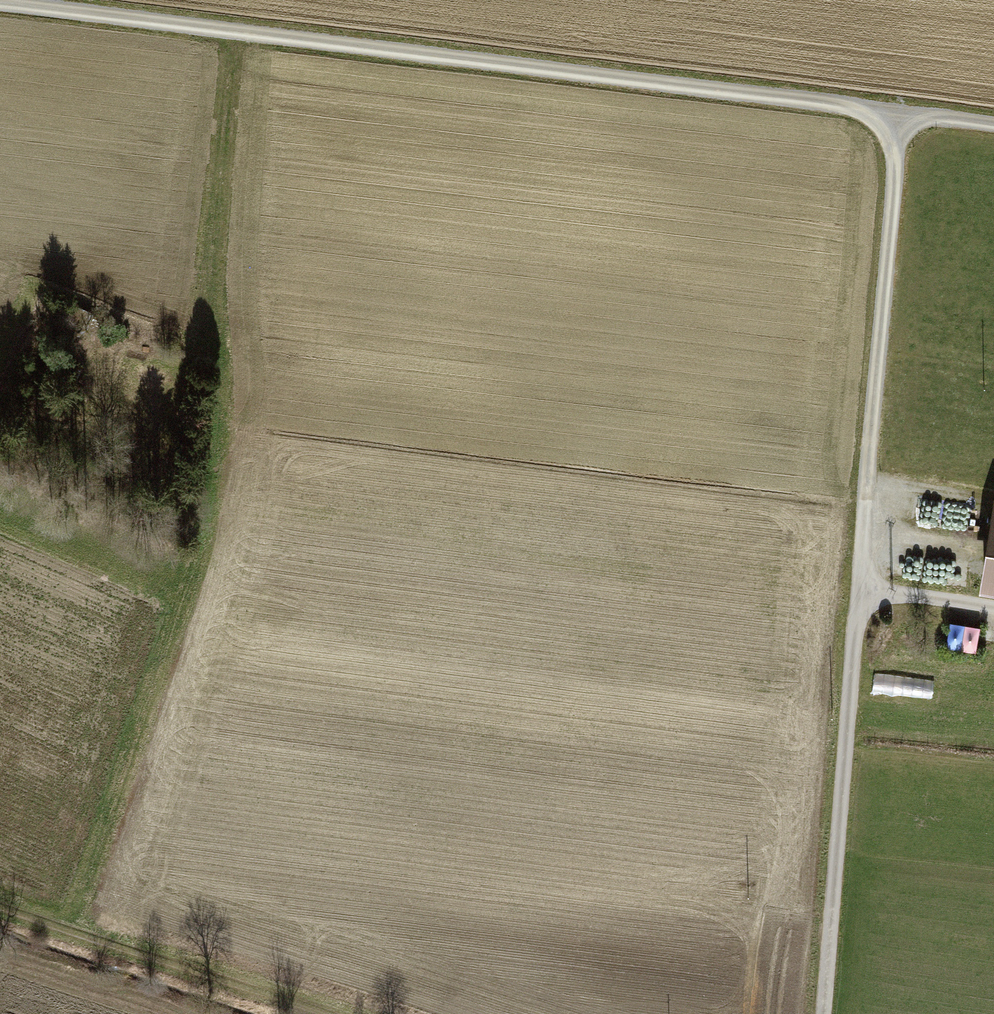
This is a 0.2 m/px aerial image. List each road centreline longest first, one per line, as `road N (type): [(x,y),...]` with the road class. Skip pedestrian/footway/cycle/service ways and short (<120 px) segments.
road 1 (track): [(0,3),(993,127)]
road 2 (track): [(234,33),(205,506),(90,938)]
road 3 (track): [(822,1013),(903,115)]
road 4 (track): [(0,906),(323,1013)]
road 5 (track): [(860,597),(993,623)]

